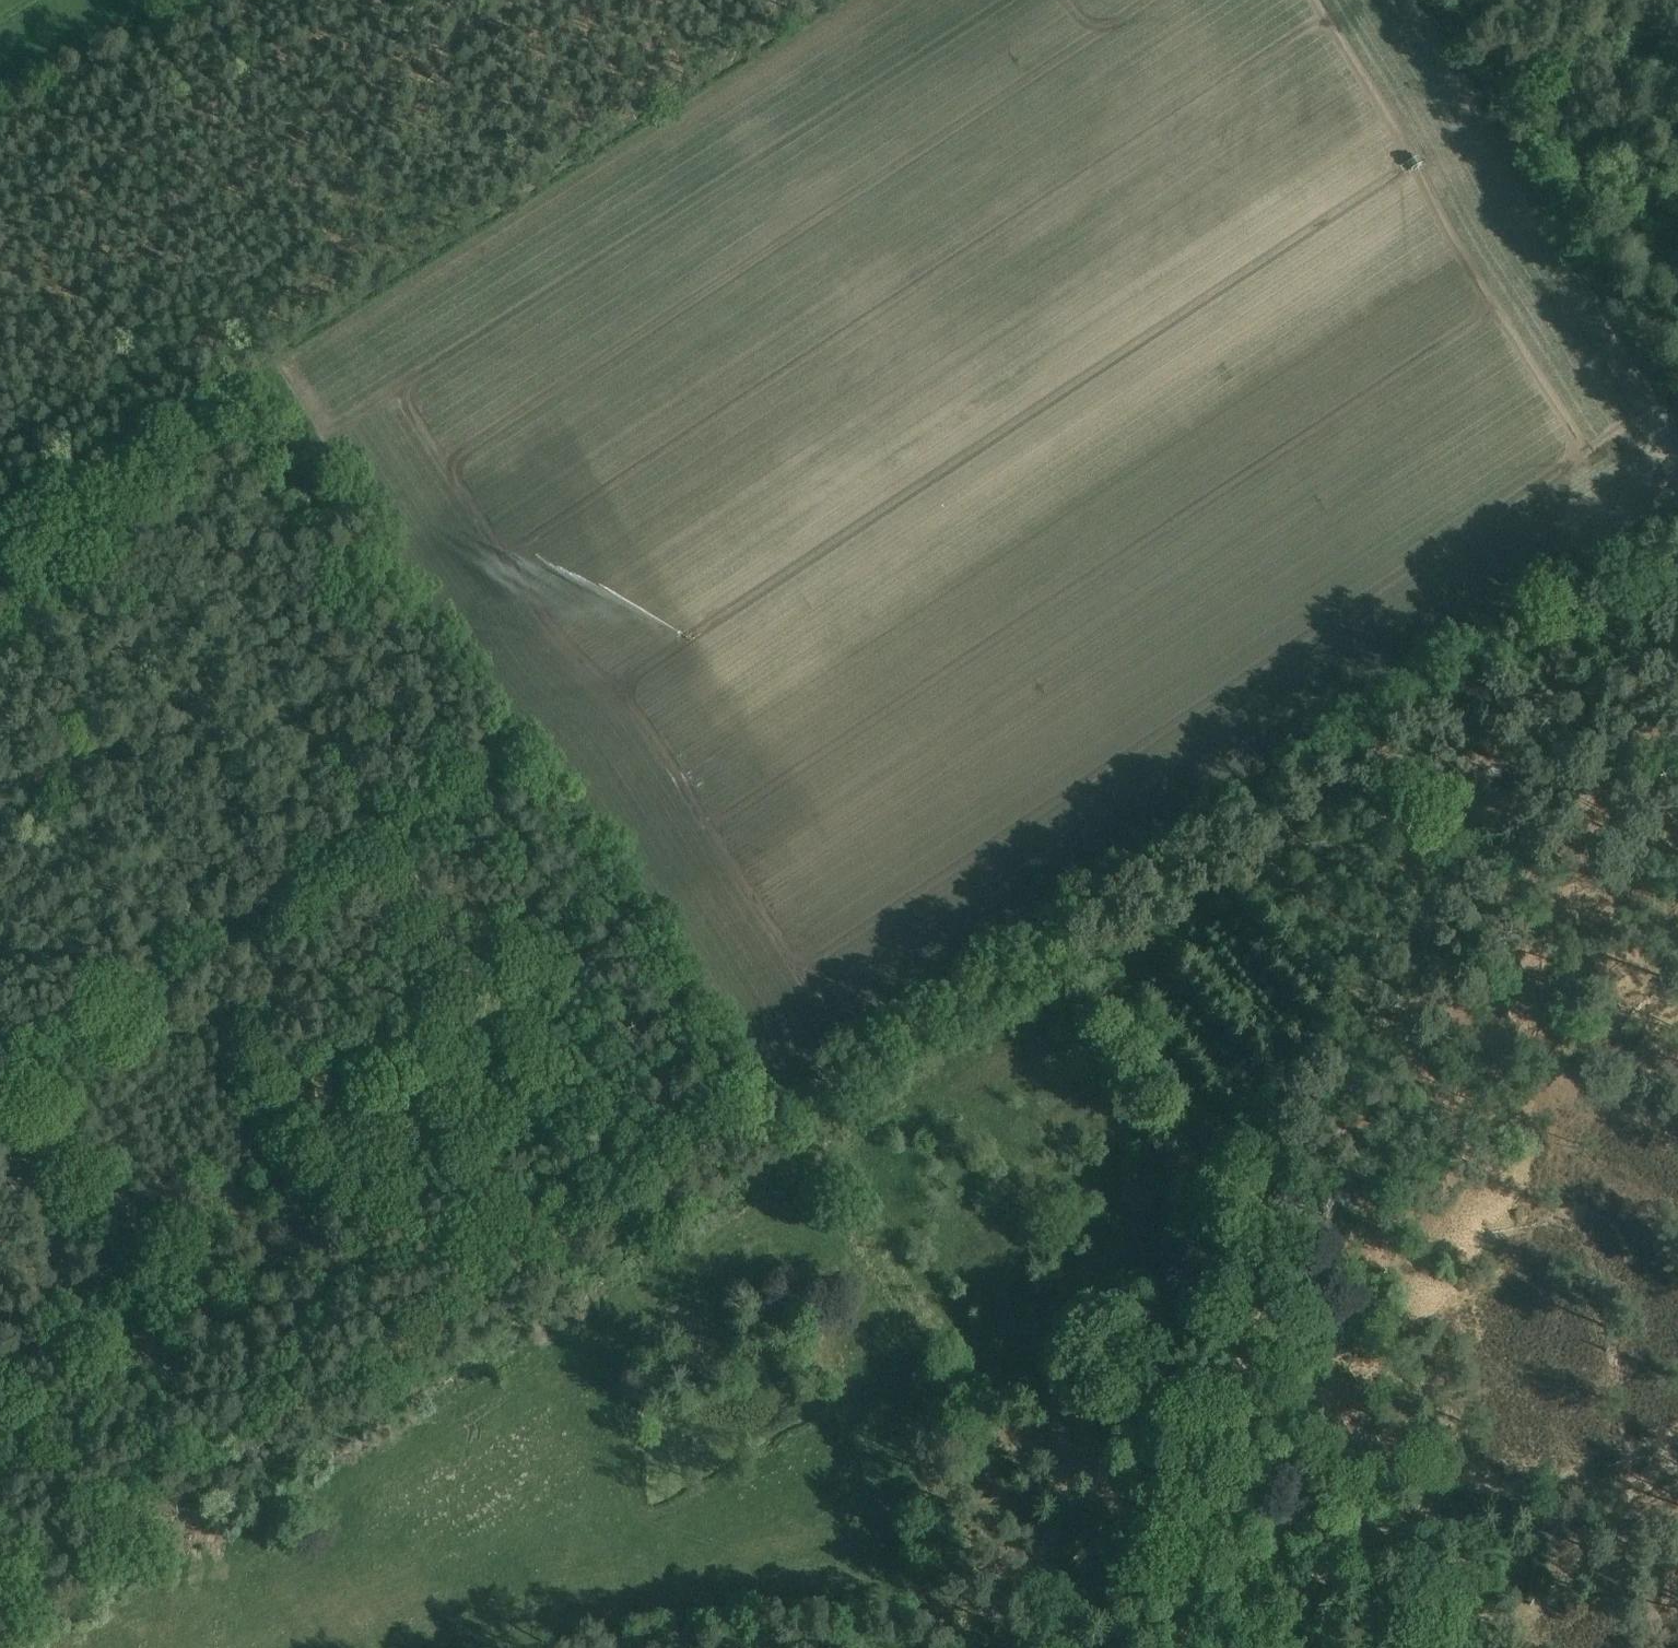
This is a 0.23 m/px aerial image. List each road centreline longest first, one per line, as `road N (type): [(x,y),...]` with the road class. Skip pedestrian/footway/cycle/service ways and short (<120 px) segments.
road 1 (track): [(0,1594),(763,1113)]
road 2 (track): [(0,600),(189,481)]

